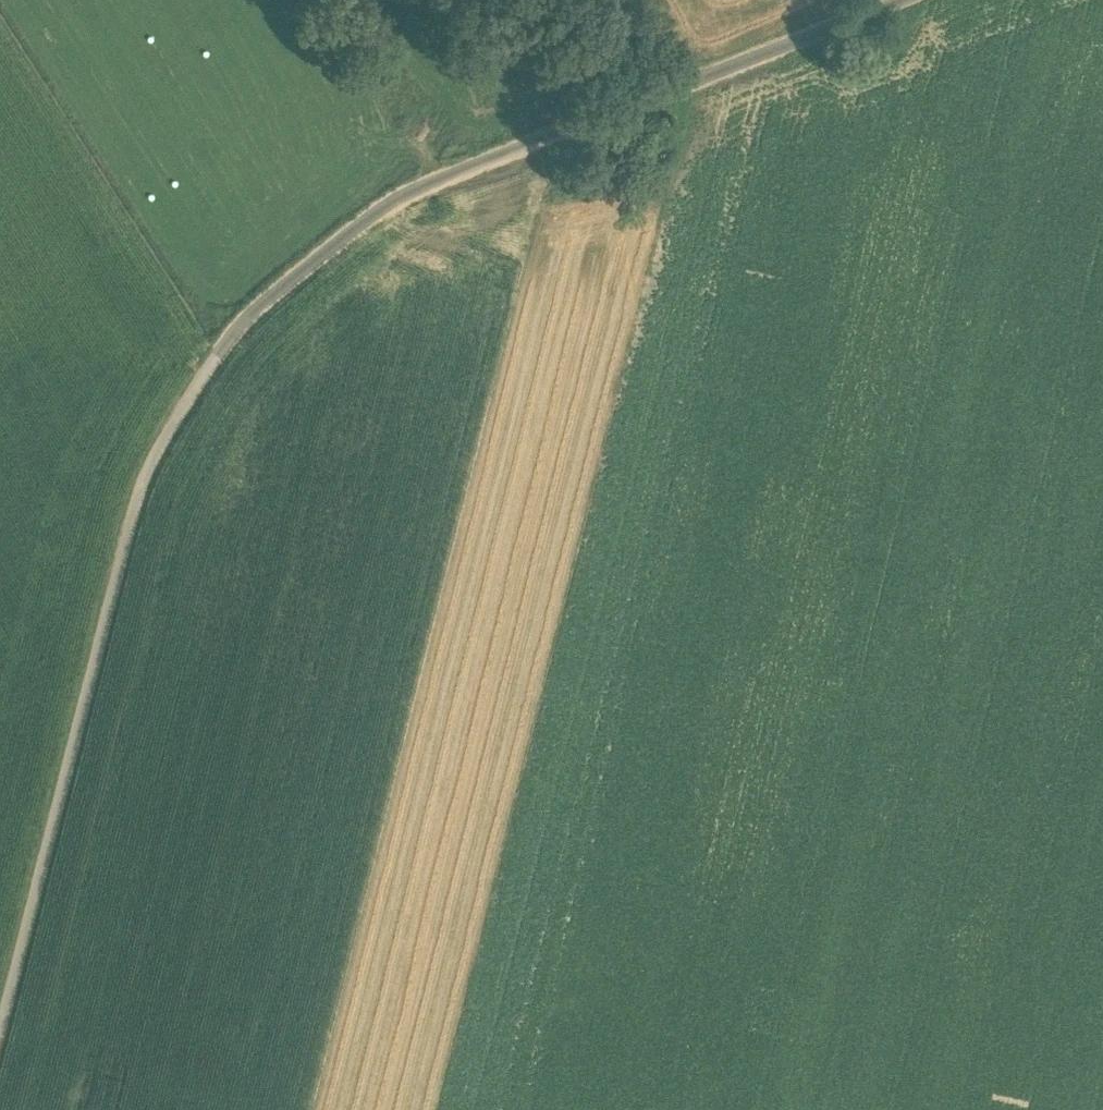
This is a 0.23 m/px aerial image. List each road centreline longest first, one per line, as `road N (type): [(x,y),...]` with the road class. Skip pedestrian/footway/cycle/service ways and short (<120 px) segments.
road 1 (track): [(908,0),(442,181),(357,231),(264,305),(209,375),(151,473),(0,1054)]

